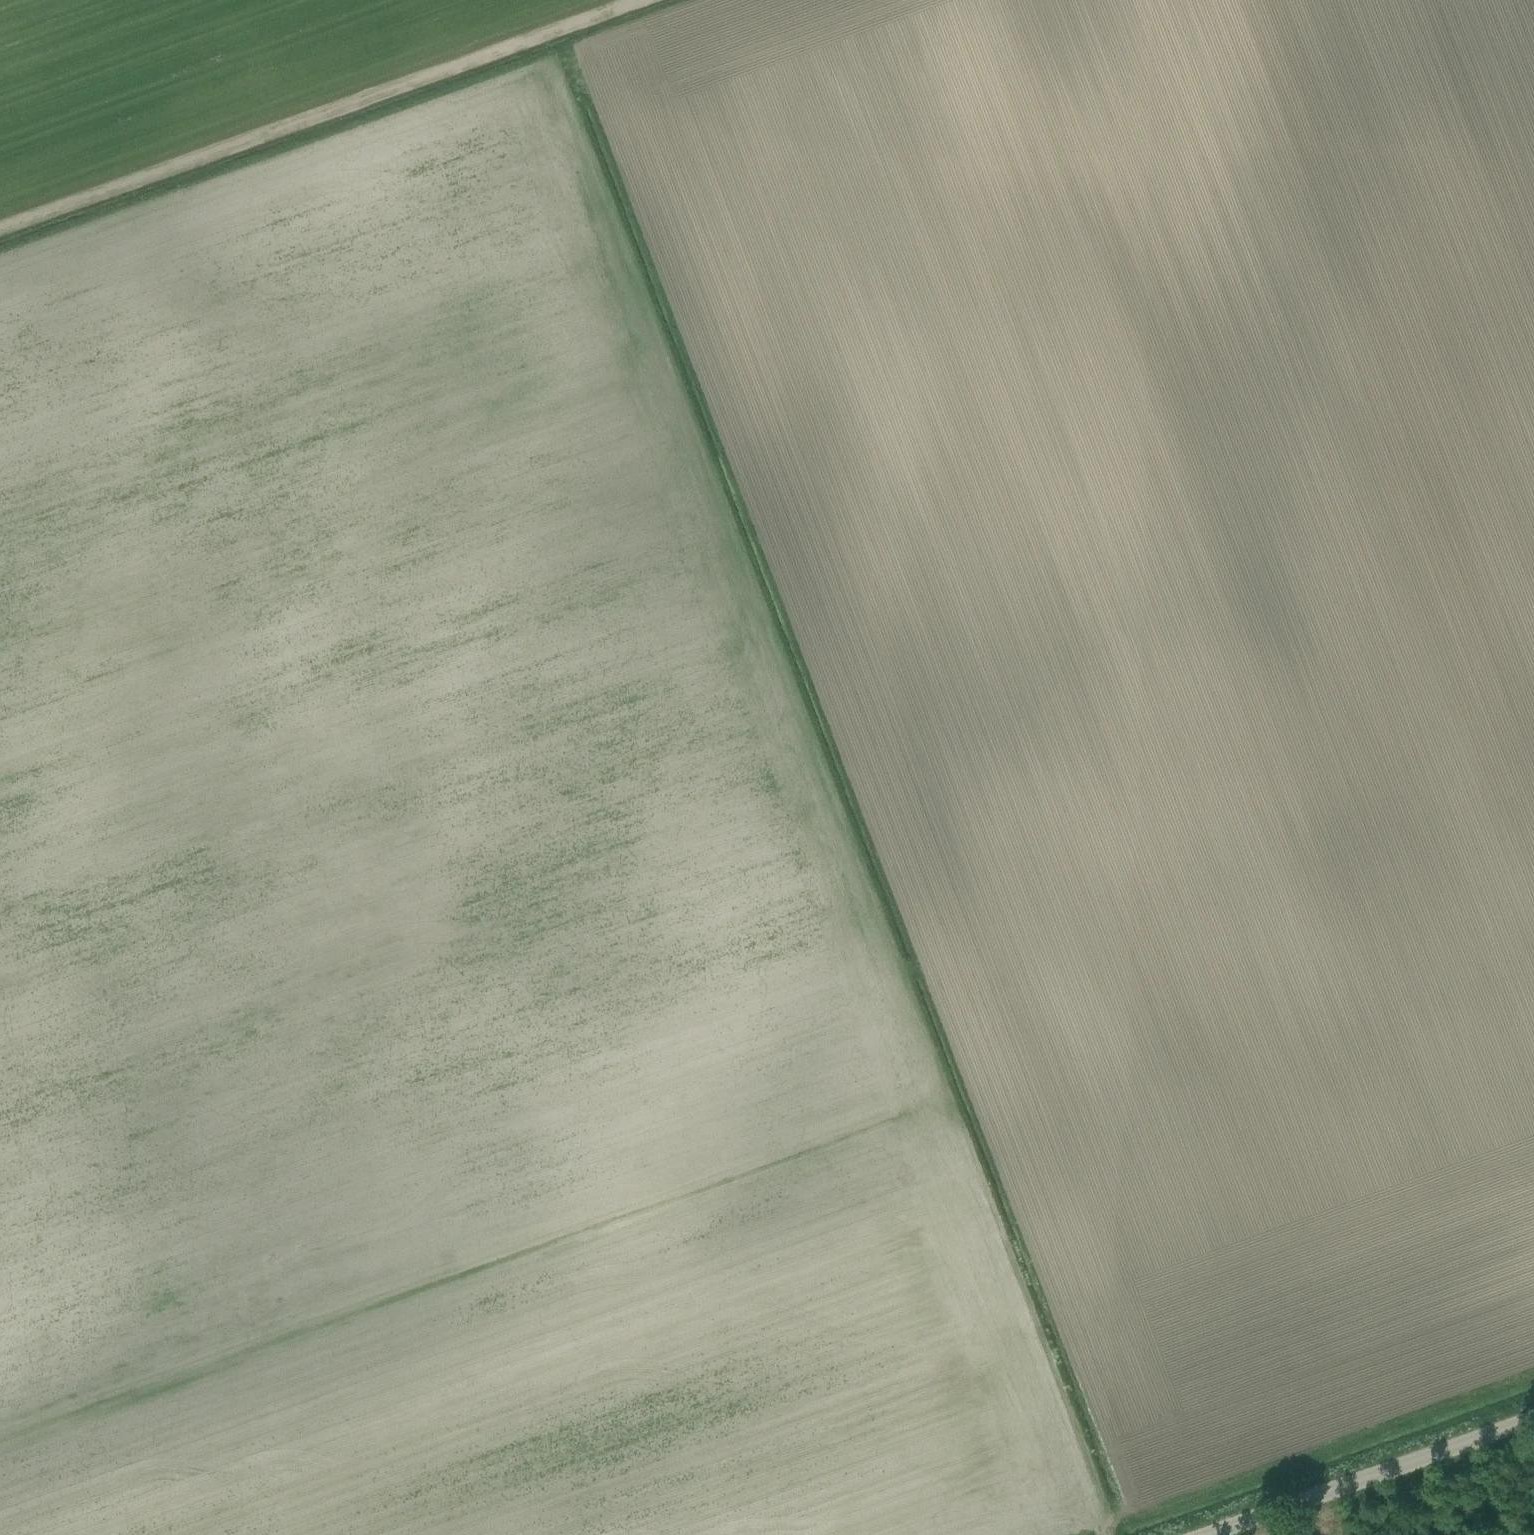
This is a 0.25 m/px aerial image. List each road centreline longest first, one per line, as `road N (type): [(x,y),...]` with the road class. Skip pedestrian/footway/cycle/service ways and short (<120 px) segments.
road 1 (unclassified): [(1228,1534),(1533,1422)]
road 2 (track): [(649,0),(489,58)]

